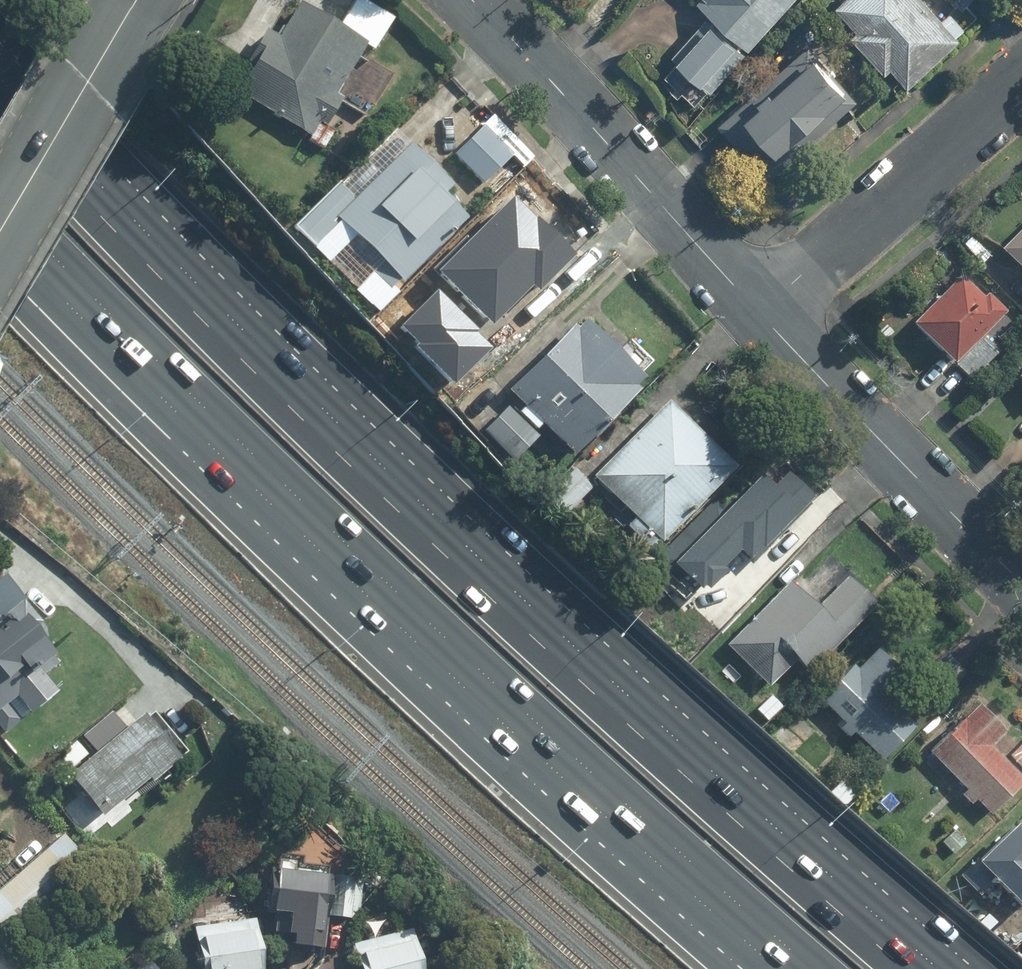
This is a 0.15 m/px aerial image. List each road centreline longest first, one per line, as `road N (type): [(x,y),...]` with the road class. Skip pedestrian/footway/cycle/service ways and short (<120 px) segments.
road 1 (motorway): [(0,107),(386,497),(913,968)]
road 2 (motorway): [(815,968),(673,849),(291,491),(0,199)]
road 3 (tertiary): [(761,316),(473,0)]
road 4 (tertiary): [(1021,583),(761,316)]
road 5 (residential): [(761,316),(1021,66)]
road 6 (tertiary): [(136,0),(0,229)]

